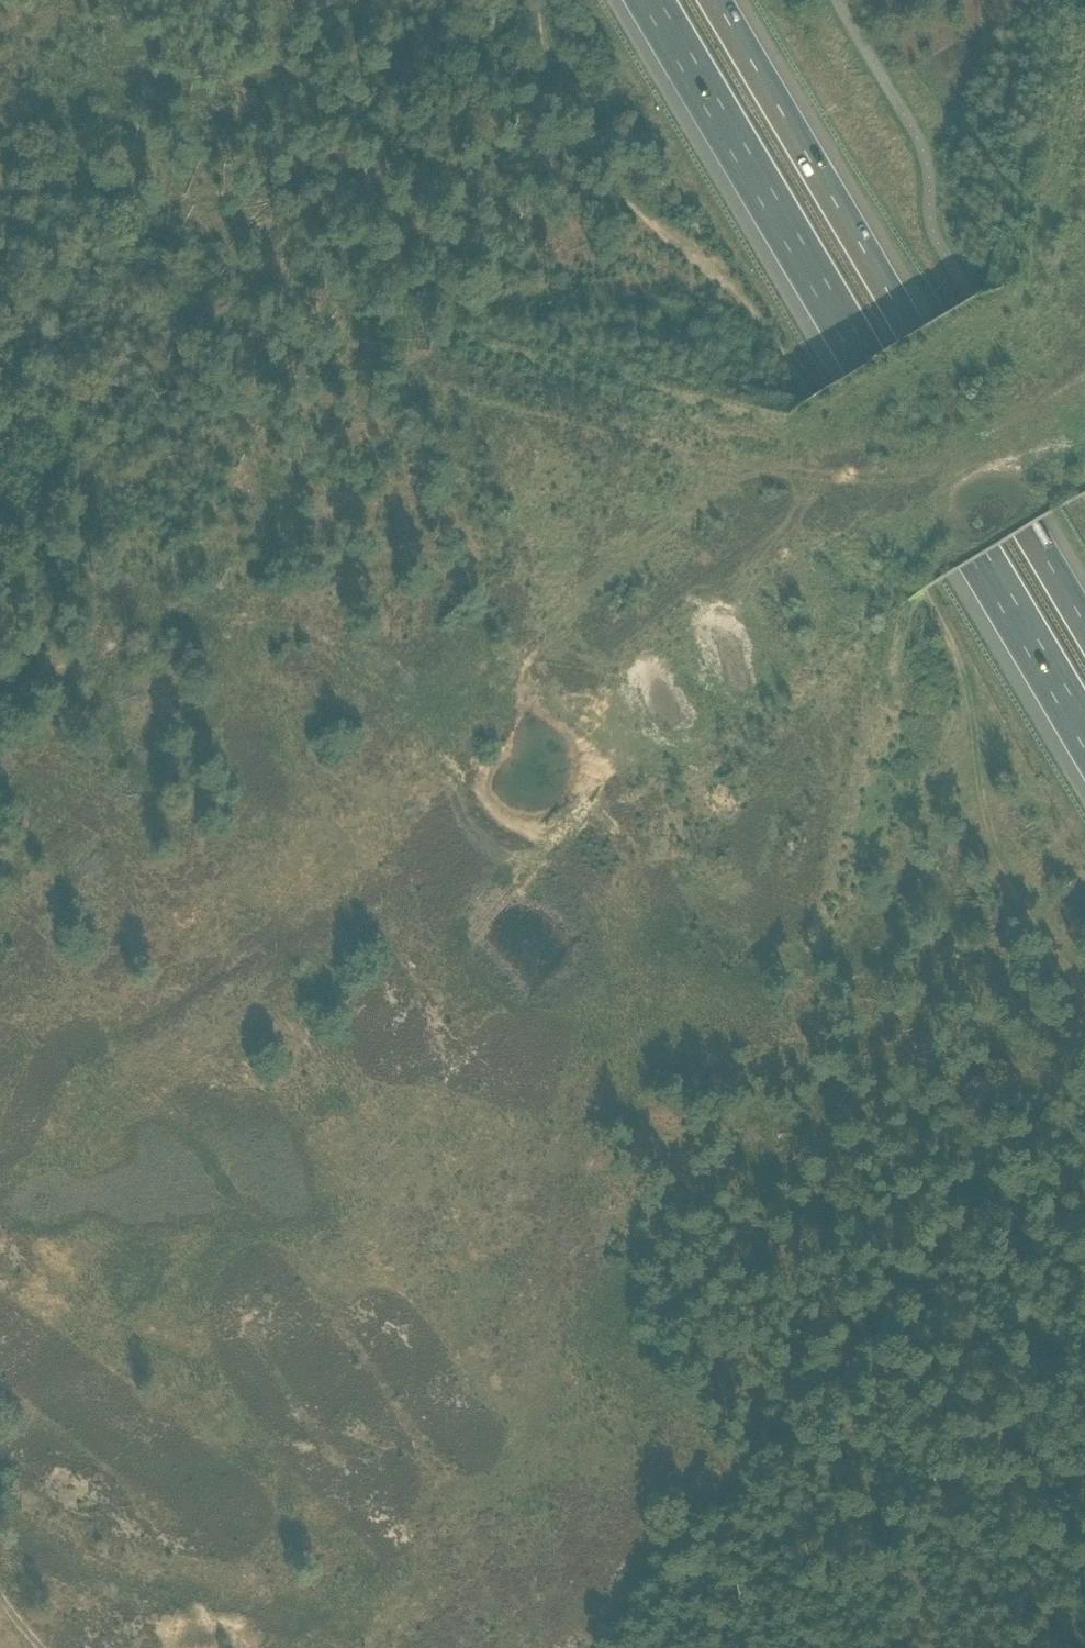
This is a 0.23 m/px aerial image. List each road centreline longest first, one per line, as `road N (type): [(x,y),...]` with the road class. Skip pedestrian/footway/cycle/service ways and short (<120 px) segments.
road 1 (track): [(979,765),(966,675),(925,594),(745,303),(640,215),(585,138),(546,58),(535,0)]
road 2 (motorway): [(652,0),(1084,733)]
road 3 (motorway): [(1084,626),(716,0)]
road 4 (track): [(979,765),(1023,871),(1084,979)]

